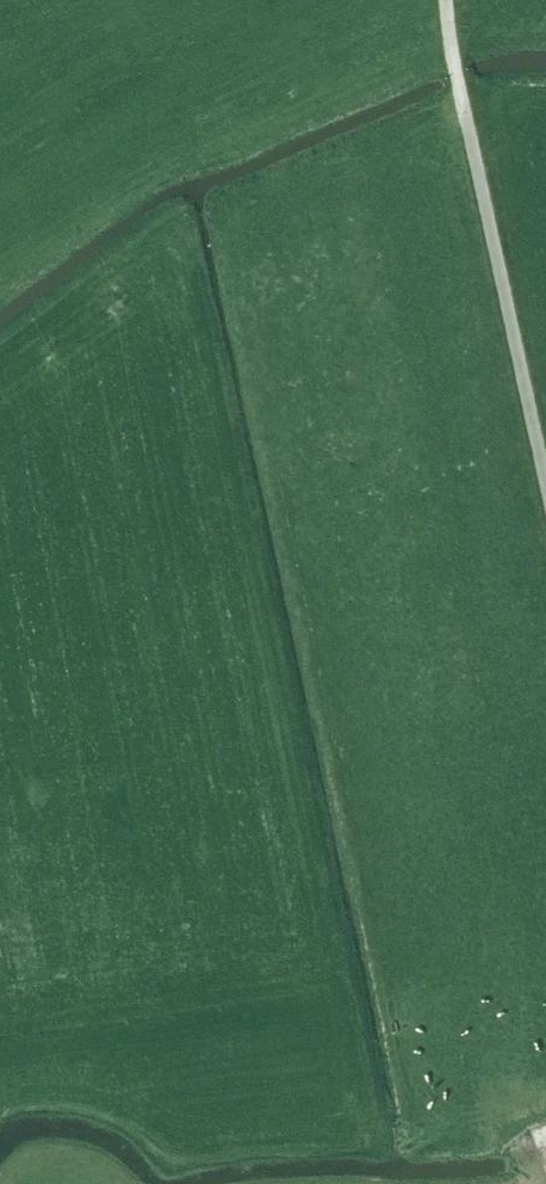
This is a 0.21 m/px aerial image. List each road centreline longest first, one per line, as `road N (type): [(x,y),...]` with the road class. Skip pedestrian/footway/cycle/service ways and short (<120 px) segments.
road 1 (track): [(545,487),(444,0)]

